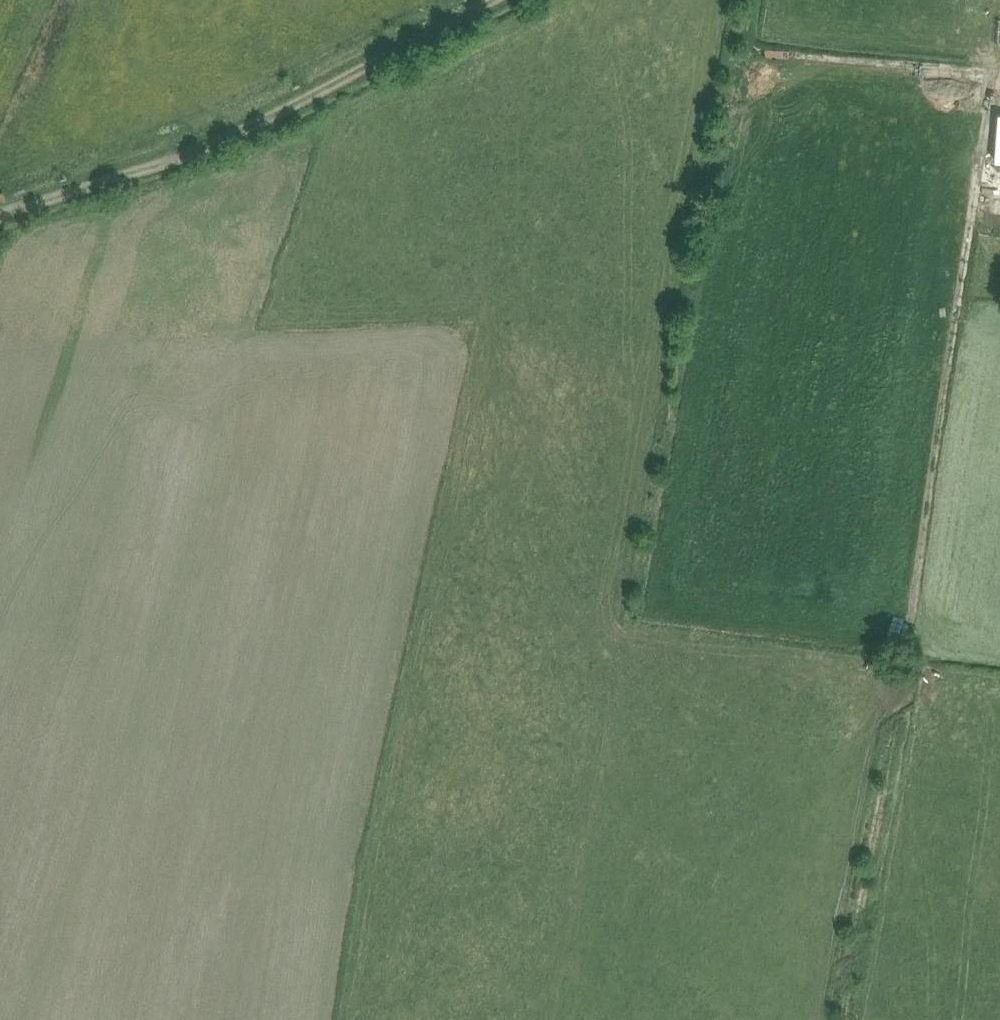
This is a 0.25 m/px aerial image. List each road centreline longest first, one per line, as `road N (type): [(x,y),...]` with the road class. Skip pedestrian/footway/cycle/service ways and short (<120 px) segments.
road 1 (track): [(0,215),(232,135),(498,0)]

